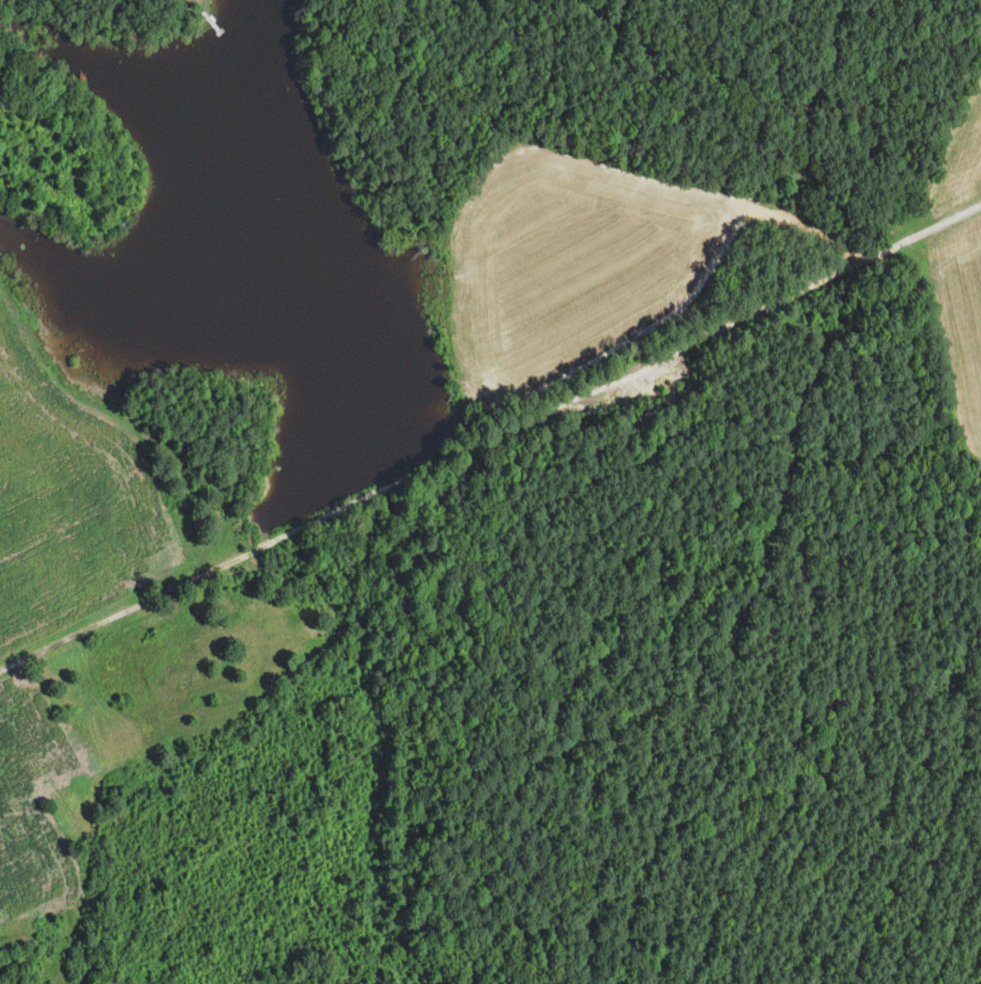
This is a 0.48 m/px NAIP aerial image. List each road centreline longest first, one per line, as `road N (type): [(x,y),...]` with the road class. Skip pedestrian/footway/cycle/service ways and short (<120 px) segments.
road 1 (track): [(0,670),(980,205)]

